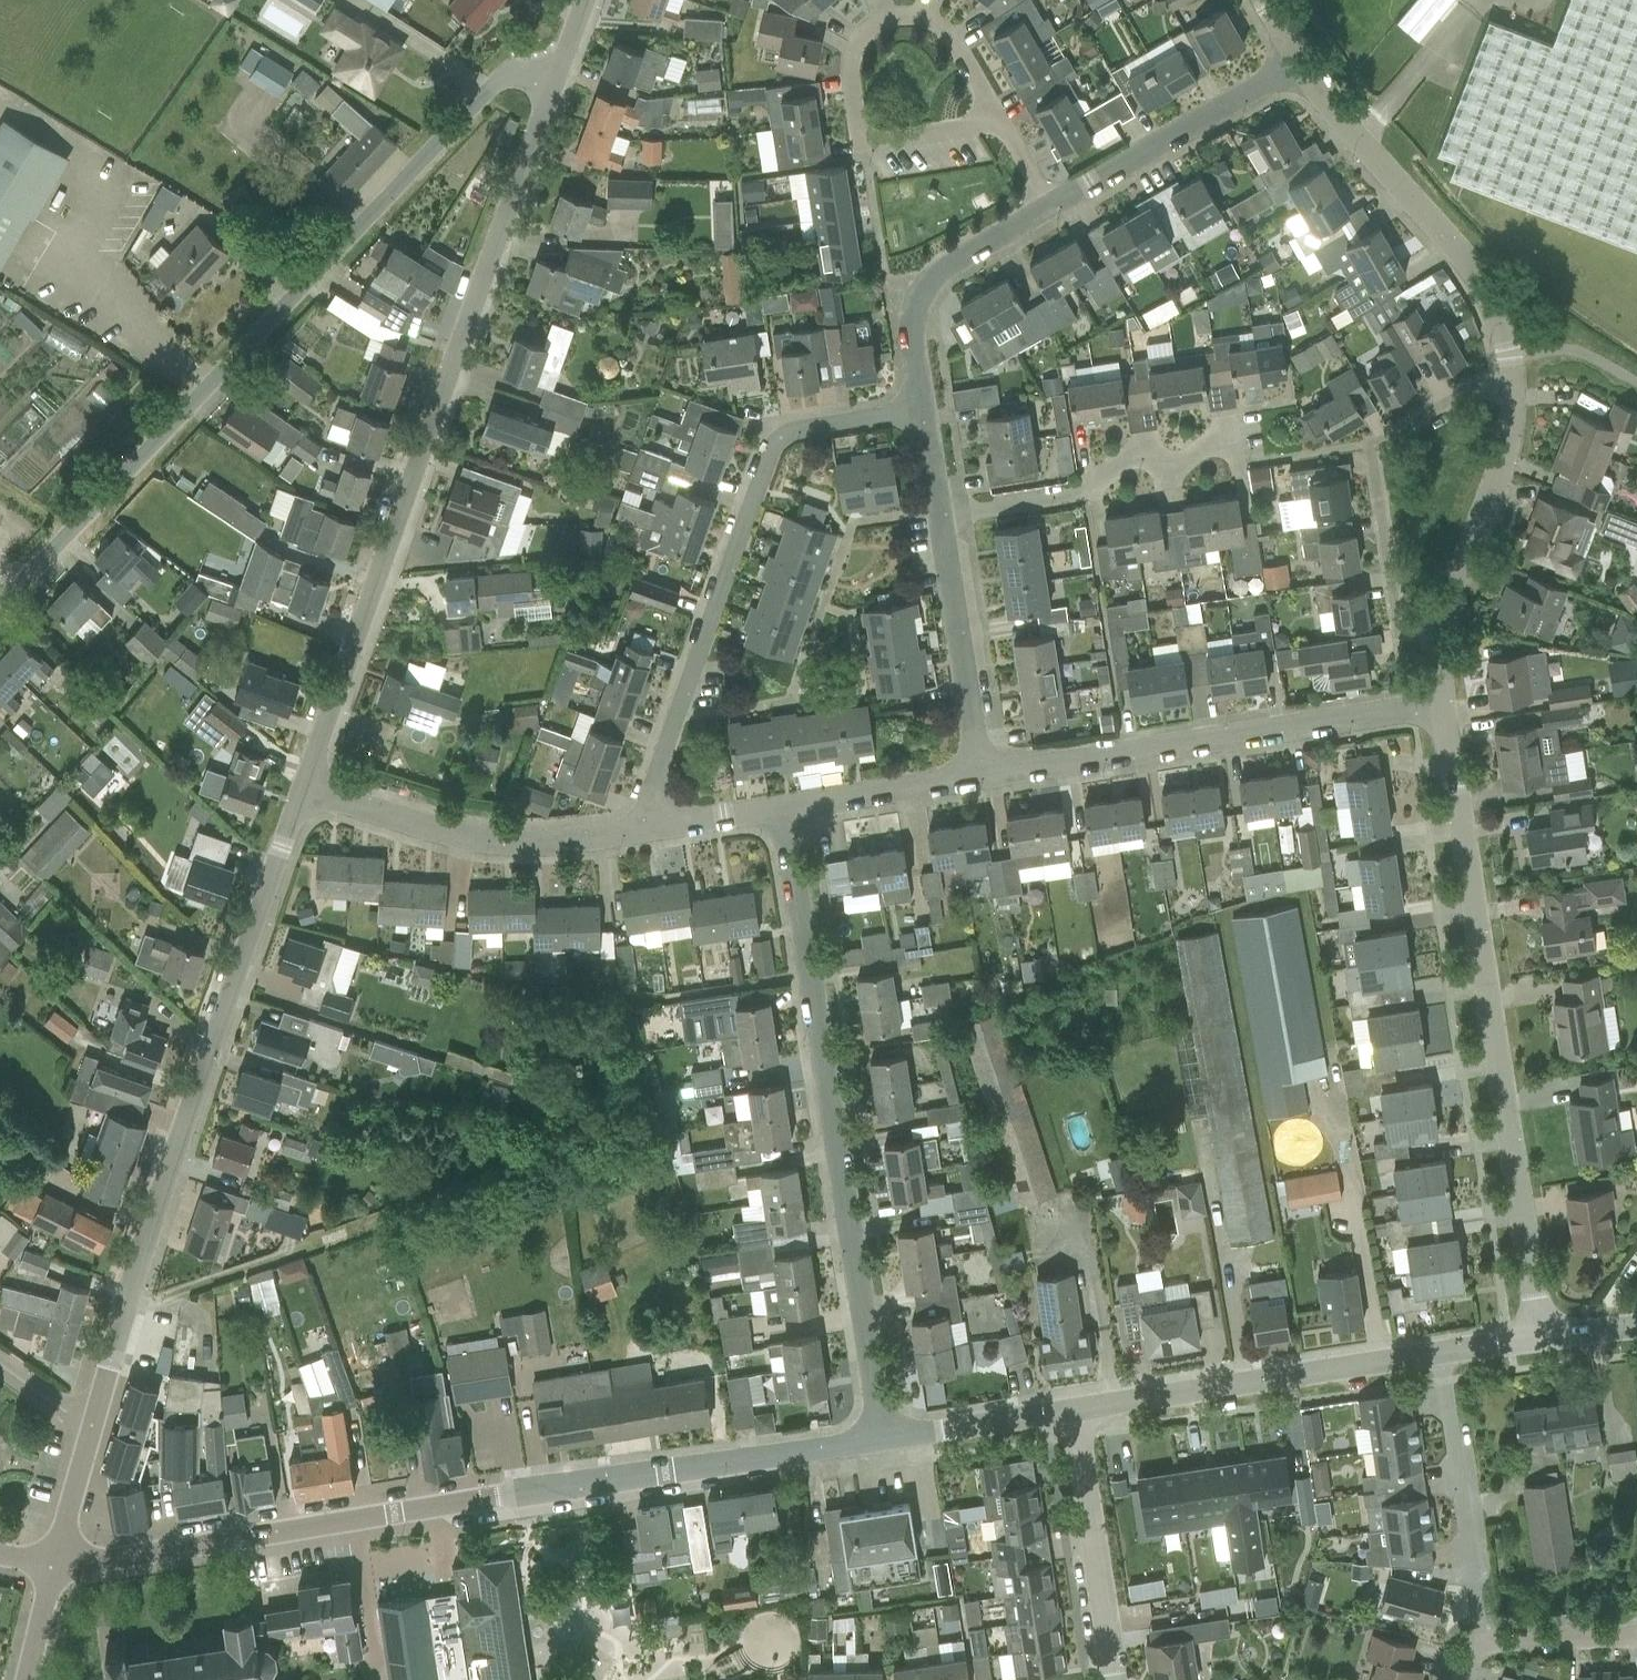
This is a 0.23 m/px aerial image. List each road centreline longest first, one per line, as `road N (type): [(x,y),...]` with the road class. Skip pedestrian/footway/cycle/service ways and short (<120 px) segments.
road 1 (residential): [(54,1563),(882,1440)]
road 2 (residential): [(0,605),(496,83),(522,74),(554,85)]
road 3 (residential): [(303,787),(554,85)]
road 4 (residential): [(1441,705),(1441,631),(1511,426),(1510,357),(1488,297),(1463,259),(1352,134),(1300,62)]
road 5 (residential): [(92,1430),(153,1219),(303,787)]
road 6 (residential): [(882,1440),(786,807)]
road 7 (residential): [(1541,1337),(1441,705)]
road 8 (residential): [(923,409),(910,323),(922,291),(949,264),(1300,62)]
road 9 (residential): [(655,826),(651,791),(772,448),(793,431),(923,409)]
road 10 (residential): [(1441,705),(980,776)]
road 11 (residential): [(1075,1411),(1444,1351)]
road 12 (residential): [(980,776),(923,409)]
road 13 (residential): [(655,826),(550,842),(455,836),(303,787)]
road 14 (residential): [(1481,1642),(1444,1351)]
road 15 (residential): [(1114,1679),(1075,1411)]
road 16 (residential): [(980,776),(786,807)]
road 17 (residential): [(882,1440),(1075,1411)]
road 18 (residential): [(1481,1642),(1636,1638)]
road 19 (residential): [(54,1563),(92,1430)]
road 20 (residential): [(786,807),(655,826)]
road 21 (residential): [(27,1679),(54,1563)]

